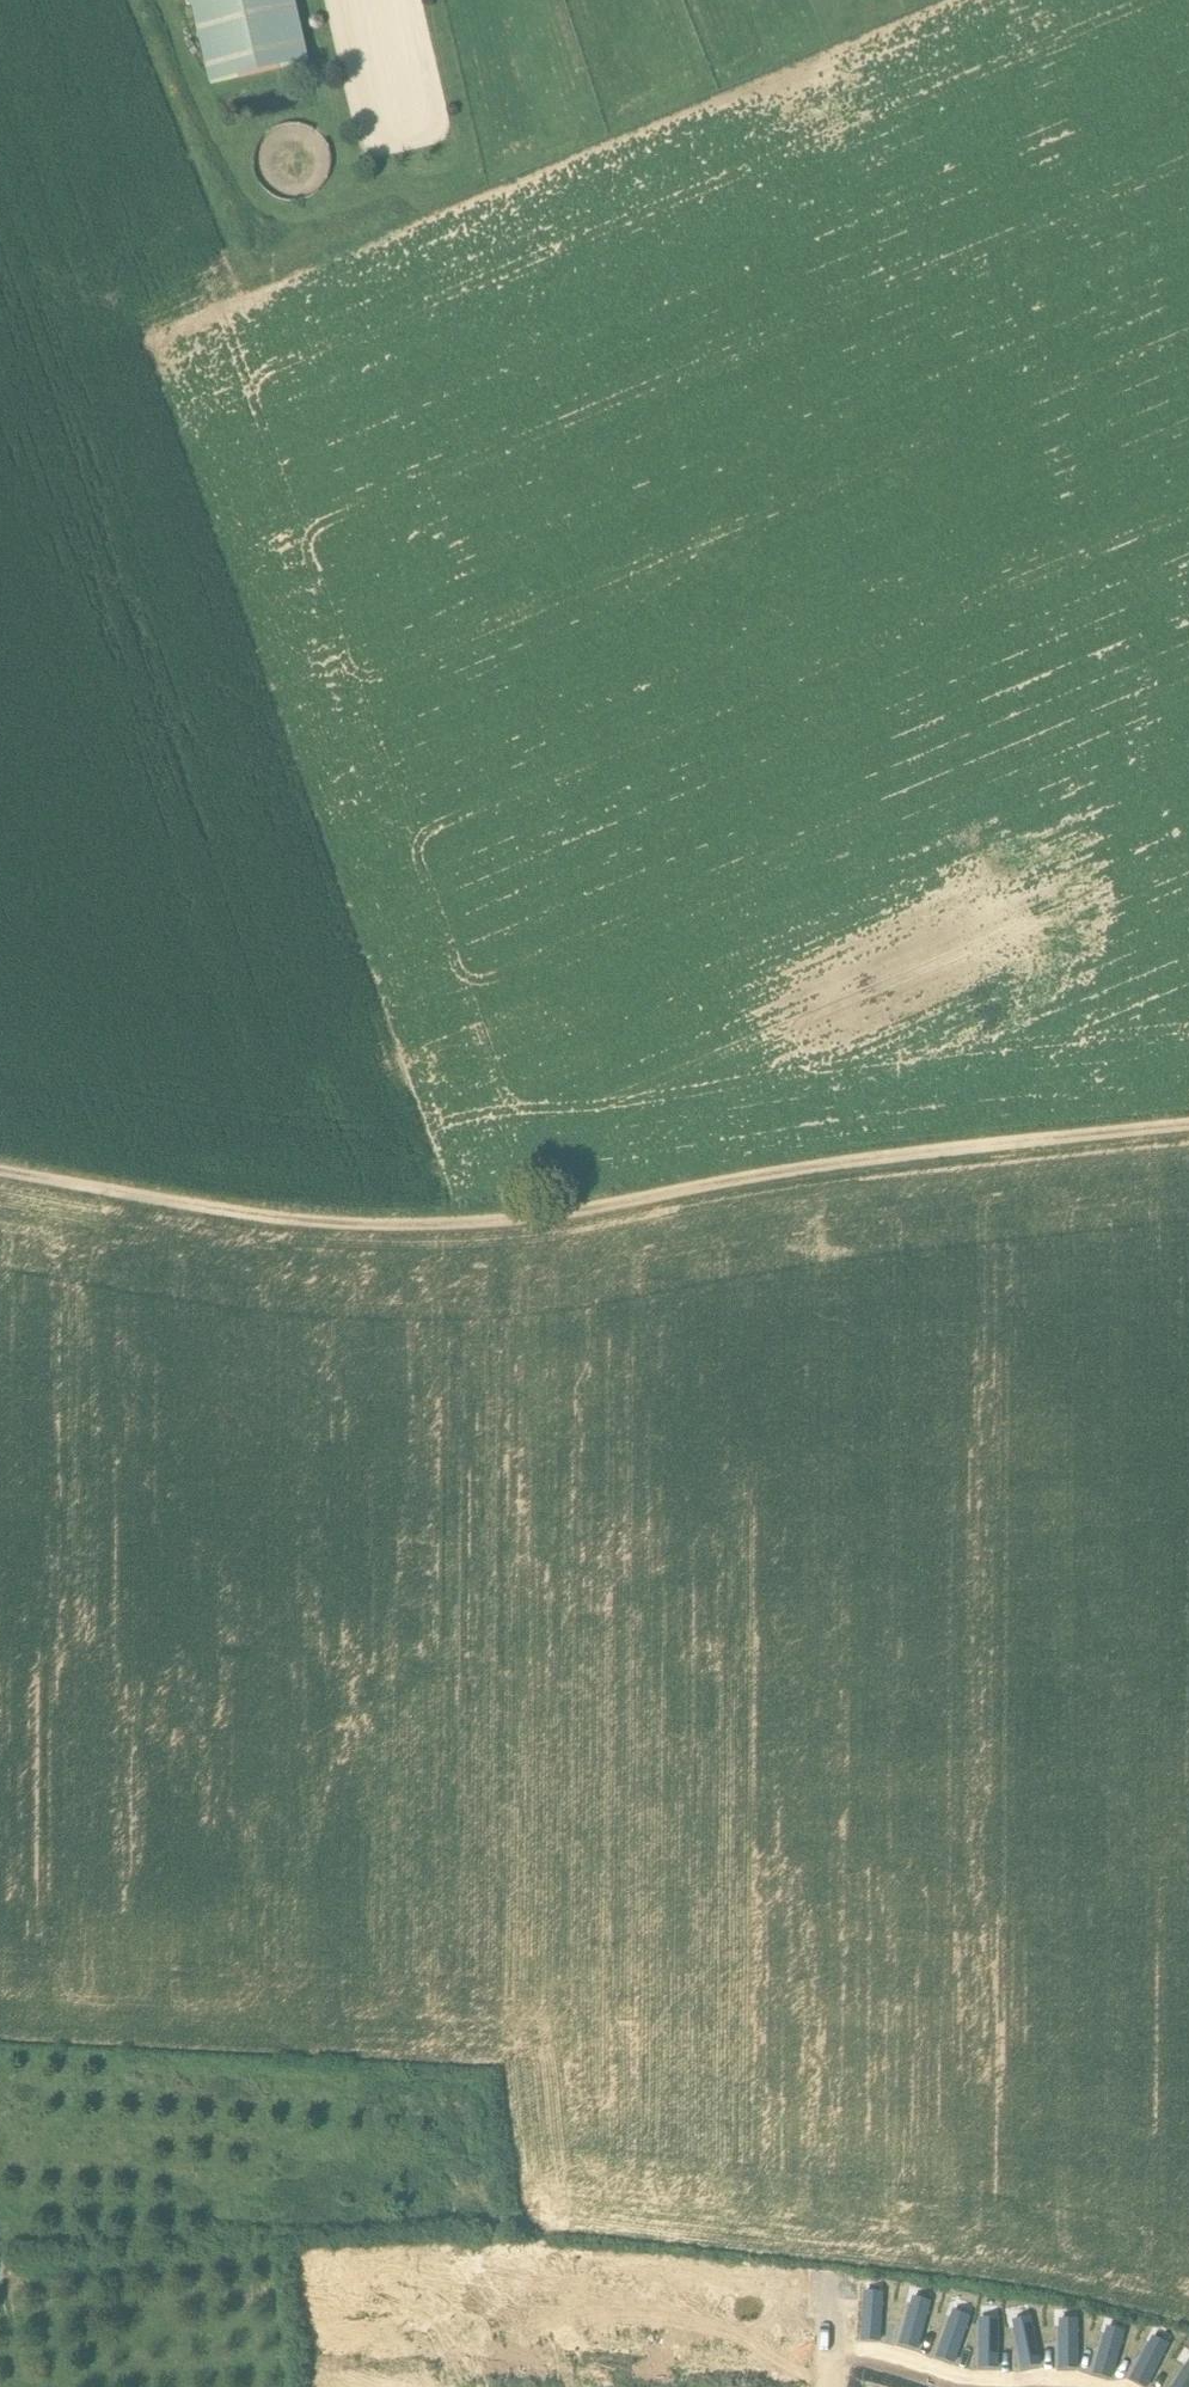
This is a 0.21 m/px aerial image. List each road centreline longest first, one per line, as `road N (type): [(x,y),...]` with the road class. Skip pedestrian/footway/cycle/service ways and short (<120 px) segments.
road 1 (track): [(1188,1125),(835,1165),(499,1219),(315,1221),(0,1171)]

